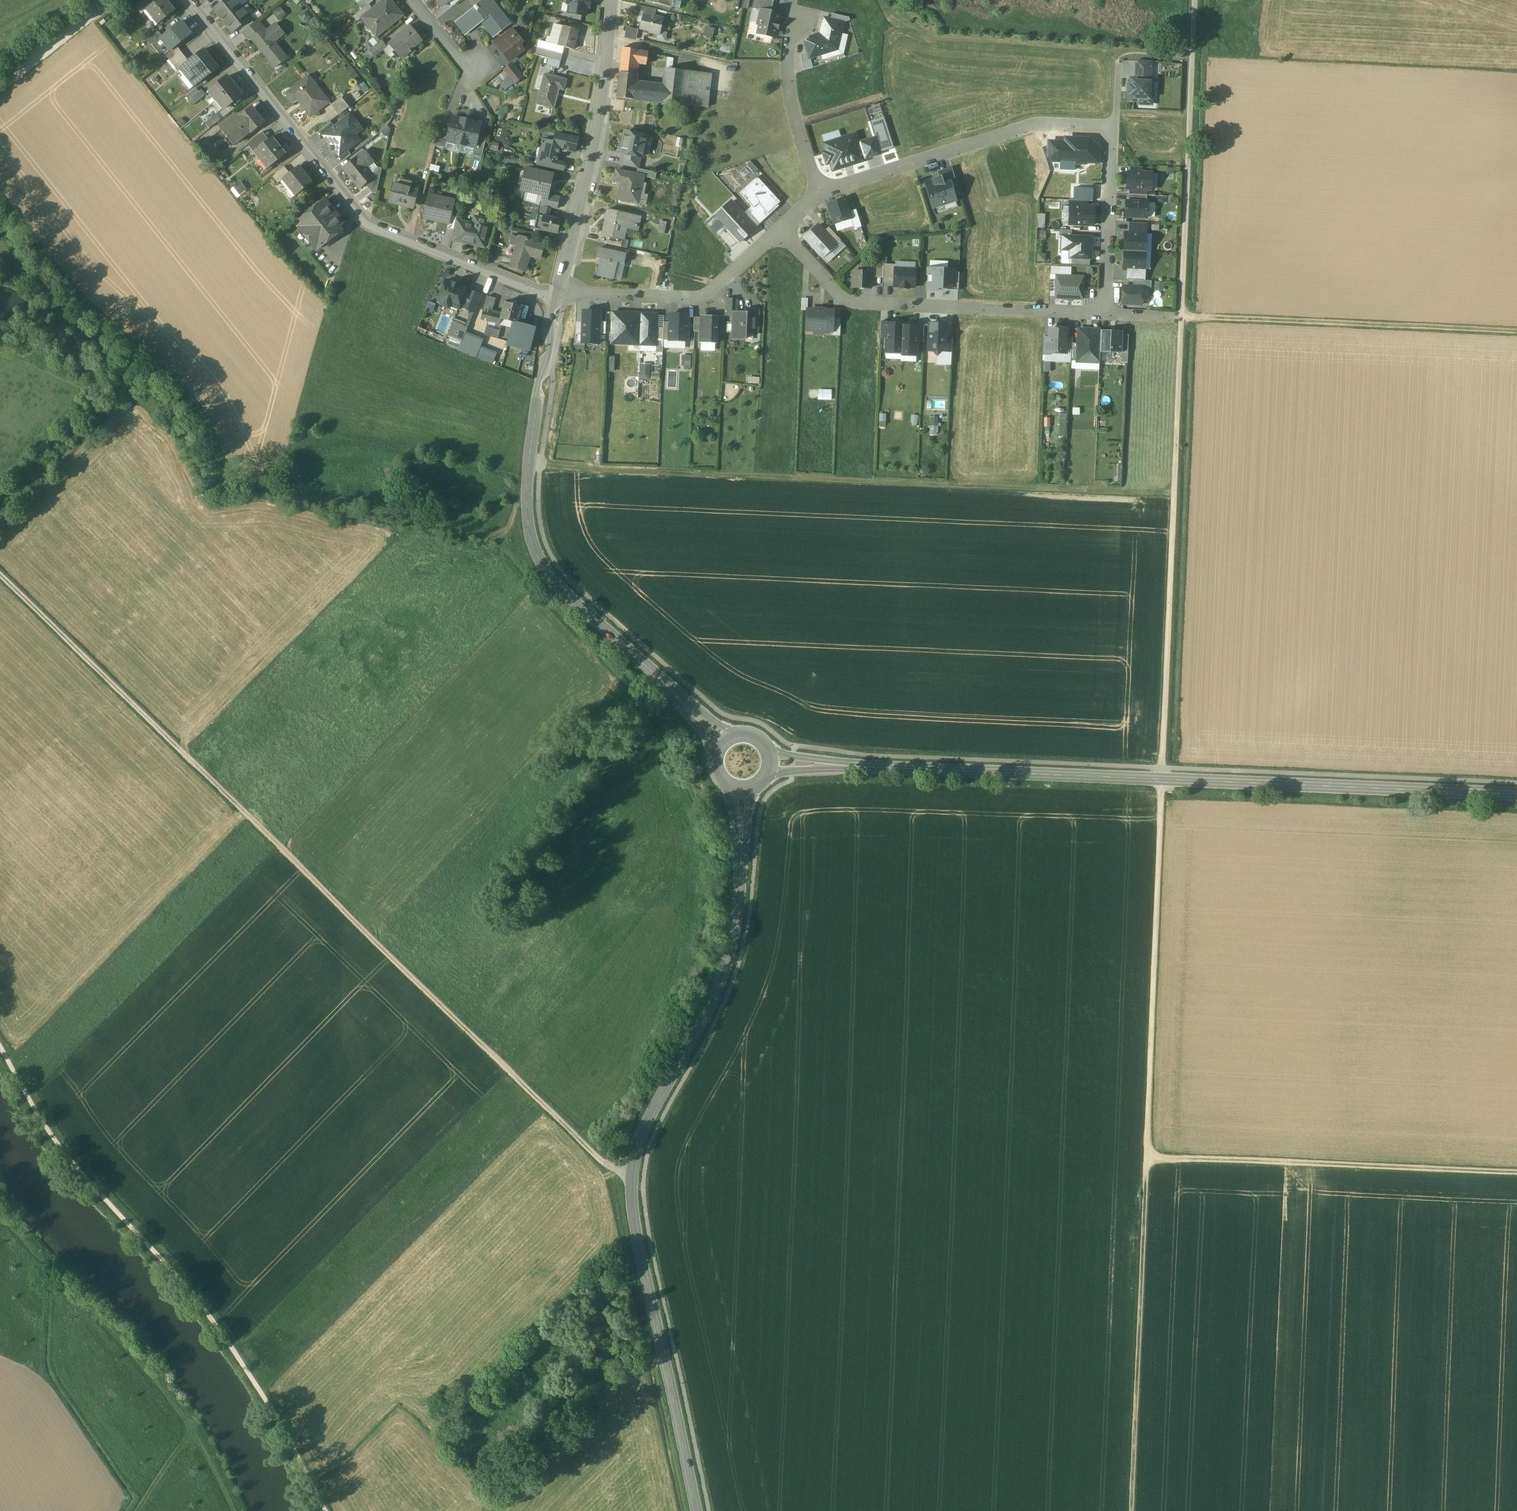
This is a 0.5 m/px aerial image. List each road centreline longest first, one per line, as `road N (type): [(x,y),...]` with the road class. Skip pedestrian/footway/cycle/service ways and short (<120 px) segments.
road 1 (track): [(0,575),(601,1161),(631,1176)]
road 2 (tertiary): [(698,1510),(631,1176),(643,1132),(717,992),(730,946),(743,793)]
road 3 (tertiary): [(775,762),(1516,795)]
road 4 (track): [(0,201),(65,279),(193,405),(230,478),(500,536),(526,502)]
road 5 (track): [(528,465),(1174,499)]
road 6 (track): [(0,1049),(46,1132),(228,1341),(325,1510)]
road 7 (tertiary): [(721,739),(570,597),(535,550),(528,465),(554,299)]
road 8 (residential): [(1104,314),(1114,128),(1026,126),(820,195)]
road 9 (residential): [(190,0),(367,221),(554,299)]
road 10 (track): [(1181,318),(1162,780)]
road 11 (track): [(233,1510),(197,1434),(128,1343),(0,1213)]
road 12 (track): [(1146,1158),(1162,780)]
road 13 (track): [(1146,1158),(1516,1175)]
road 14 (residential): [(1104,314),(845,301),(781,233)]
road 15 (track): [(1131,1510),(1146,1158)]
road 16 (track): [(1181,318),(1516,336)]
road 17 (track): [(1195,0),(1181,318)]
road 18 (tertiary): [(559,289),(597,126),(611,0)]
road 19 (residential): [(781,233),(698,299),(559,289)]
road 20 (residential): [(820,195),(790,104),(797,16)]

